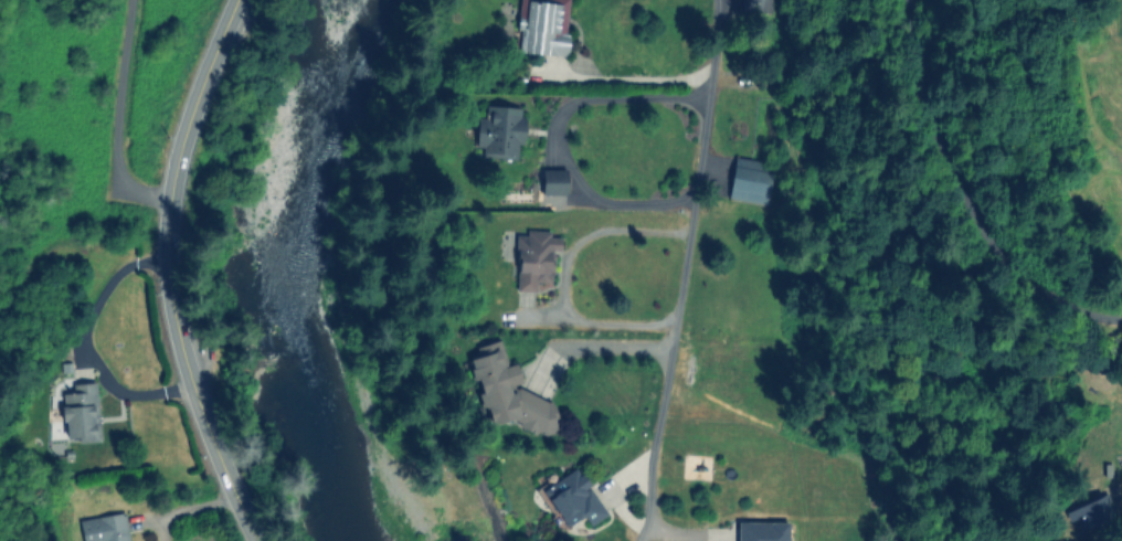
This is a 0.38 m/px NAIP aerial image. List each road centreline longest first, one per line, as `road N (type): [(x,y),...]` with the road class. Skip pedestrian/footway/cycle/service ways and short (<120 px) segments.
road 1 (secondary): [(246,0),(202,78),(184,158),(180,256),(197,354),(269,540)]
road 2 (residential): [(715,0),(710,94),(638,540)]
road 3 (residential): [(1121,320),(1034,295),(982,240),(934,135),(906,0)]

